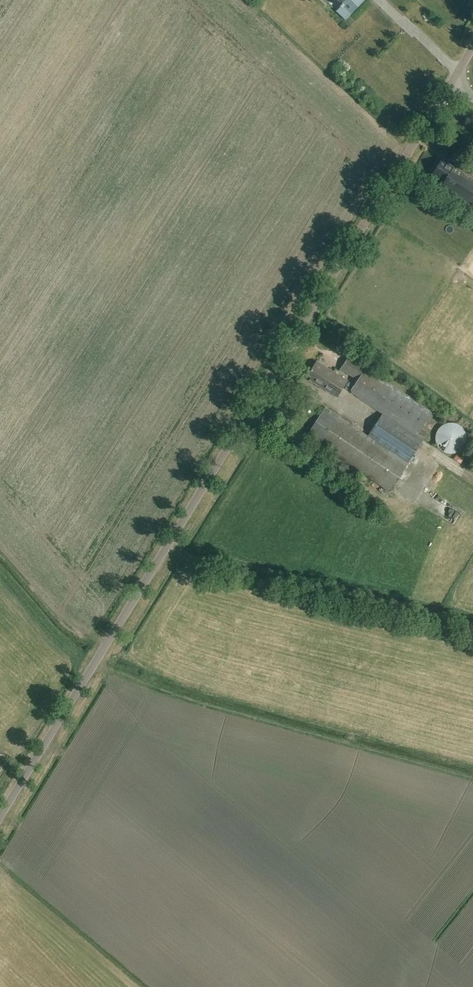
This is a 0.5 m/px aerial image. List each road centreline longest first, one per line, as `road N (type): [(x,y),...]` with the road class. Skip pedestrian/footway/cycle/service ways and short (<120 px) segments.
road 1 (unclassified): [(452,83),(0,814)]

